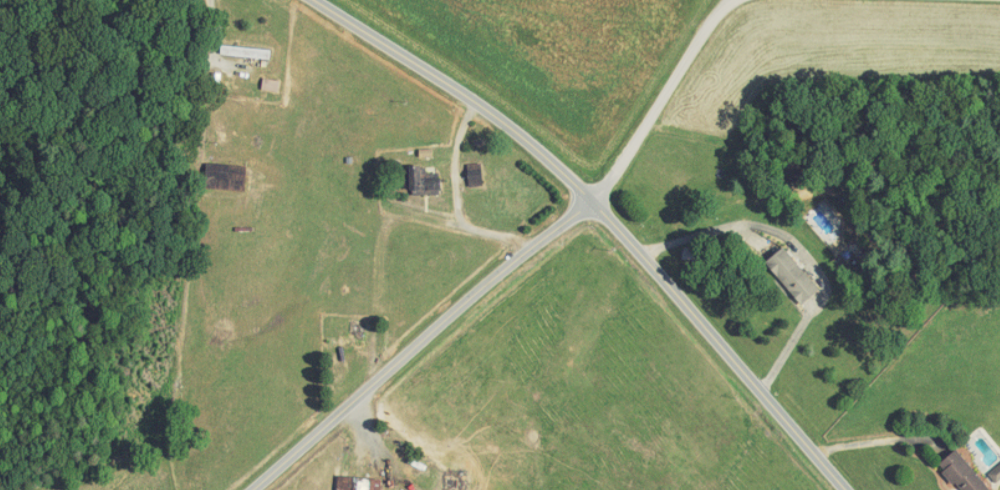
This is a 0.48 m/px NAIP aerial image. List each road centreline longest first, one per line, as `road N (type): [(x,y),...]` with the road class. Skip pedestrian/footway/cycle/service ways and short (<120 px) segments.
road 1 (residential): [(248,489),(471,279),(579,194)]
road 2 (residential): [(842,489),(579,194)]
road 3 (residential): [(579,194),(480,102),(315,0)]
road 4 (residential): [(579,194),(711,0)]

